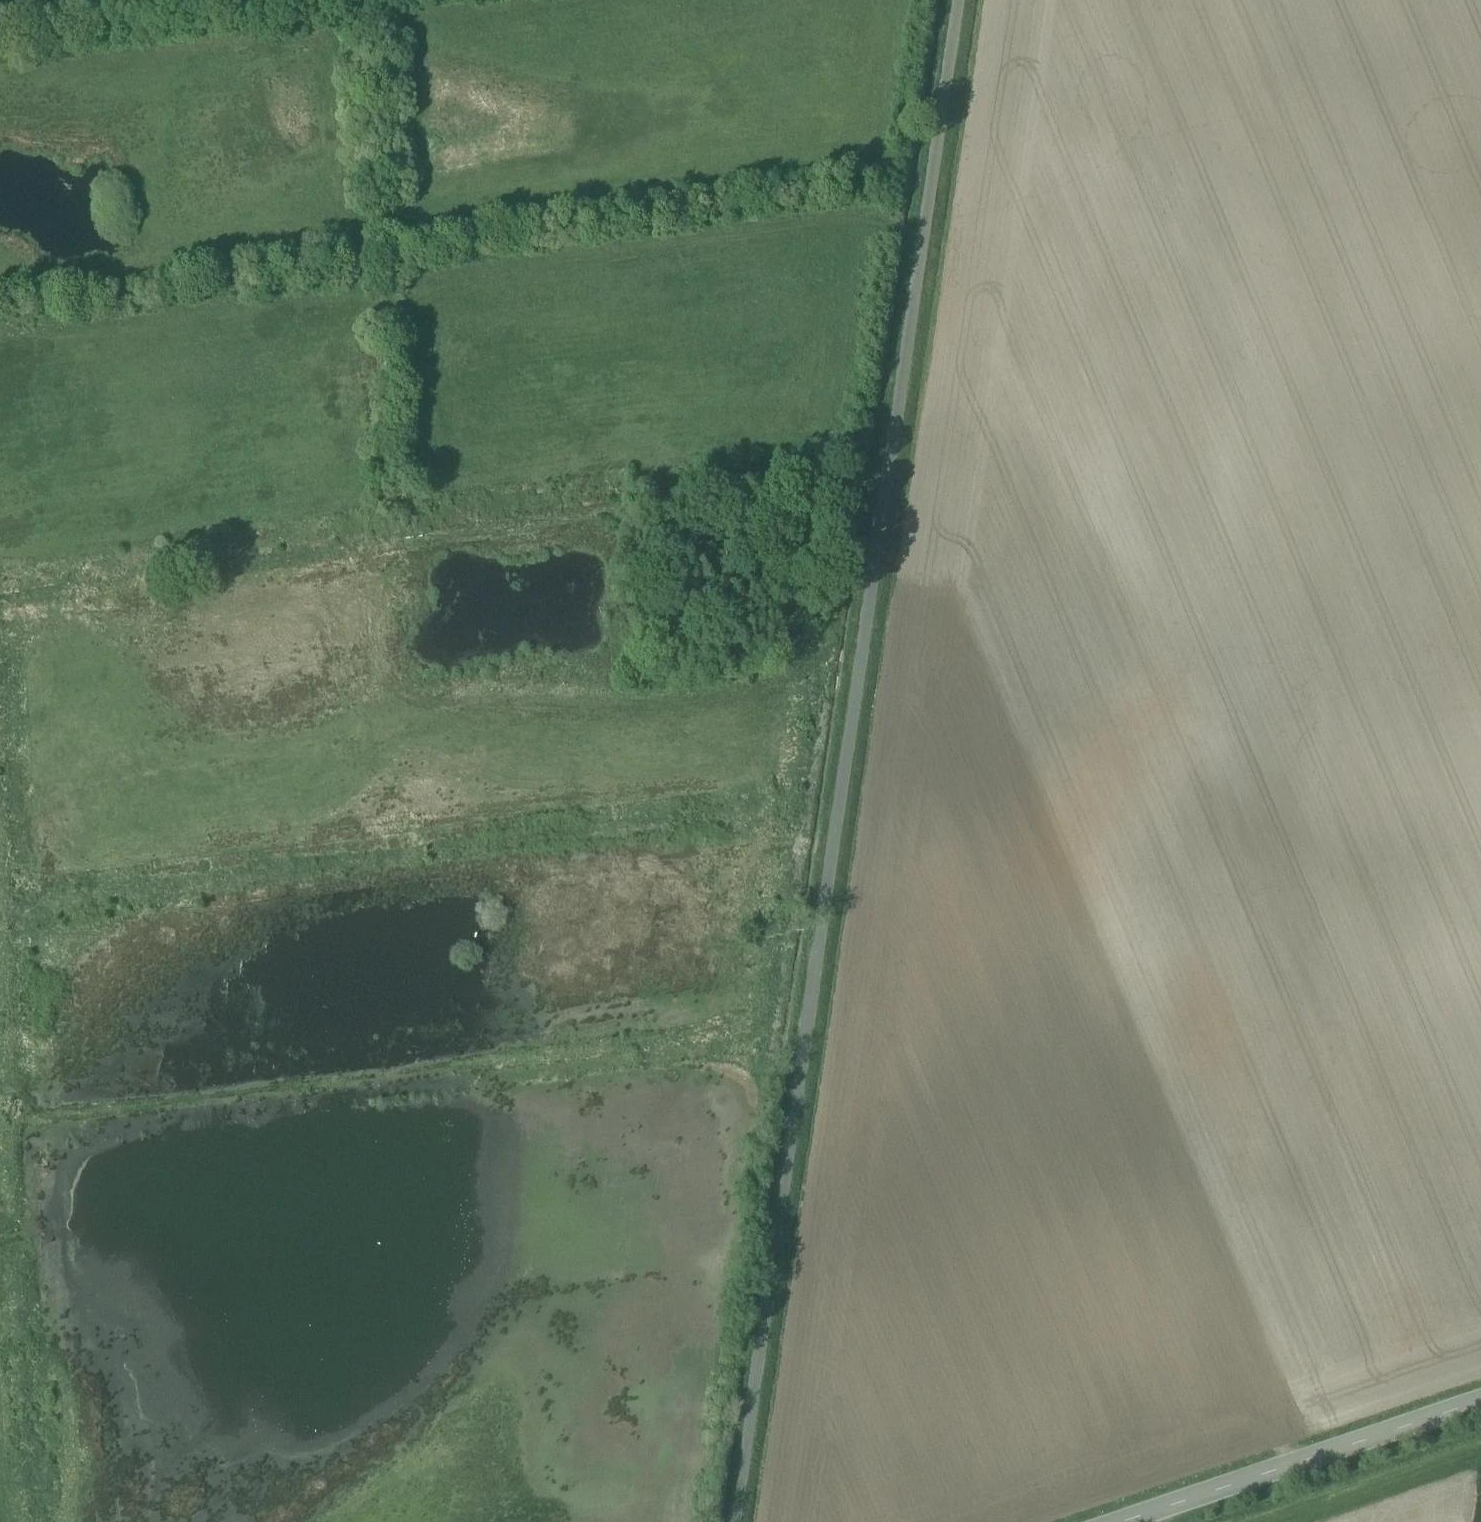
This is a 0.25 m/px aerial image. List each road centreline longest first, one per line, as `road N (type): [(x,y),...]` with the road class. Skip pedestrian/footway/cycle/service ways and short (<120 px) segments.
road 1 (unclassified): [(959,0),(728,1521)]
road 2 (tertiary): [(1122,1521),(1480,1402)]

